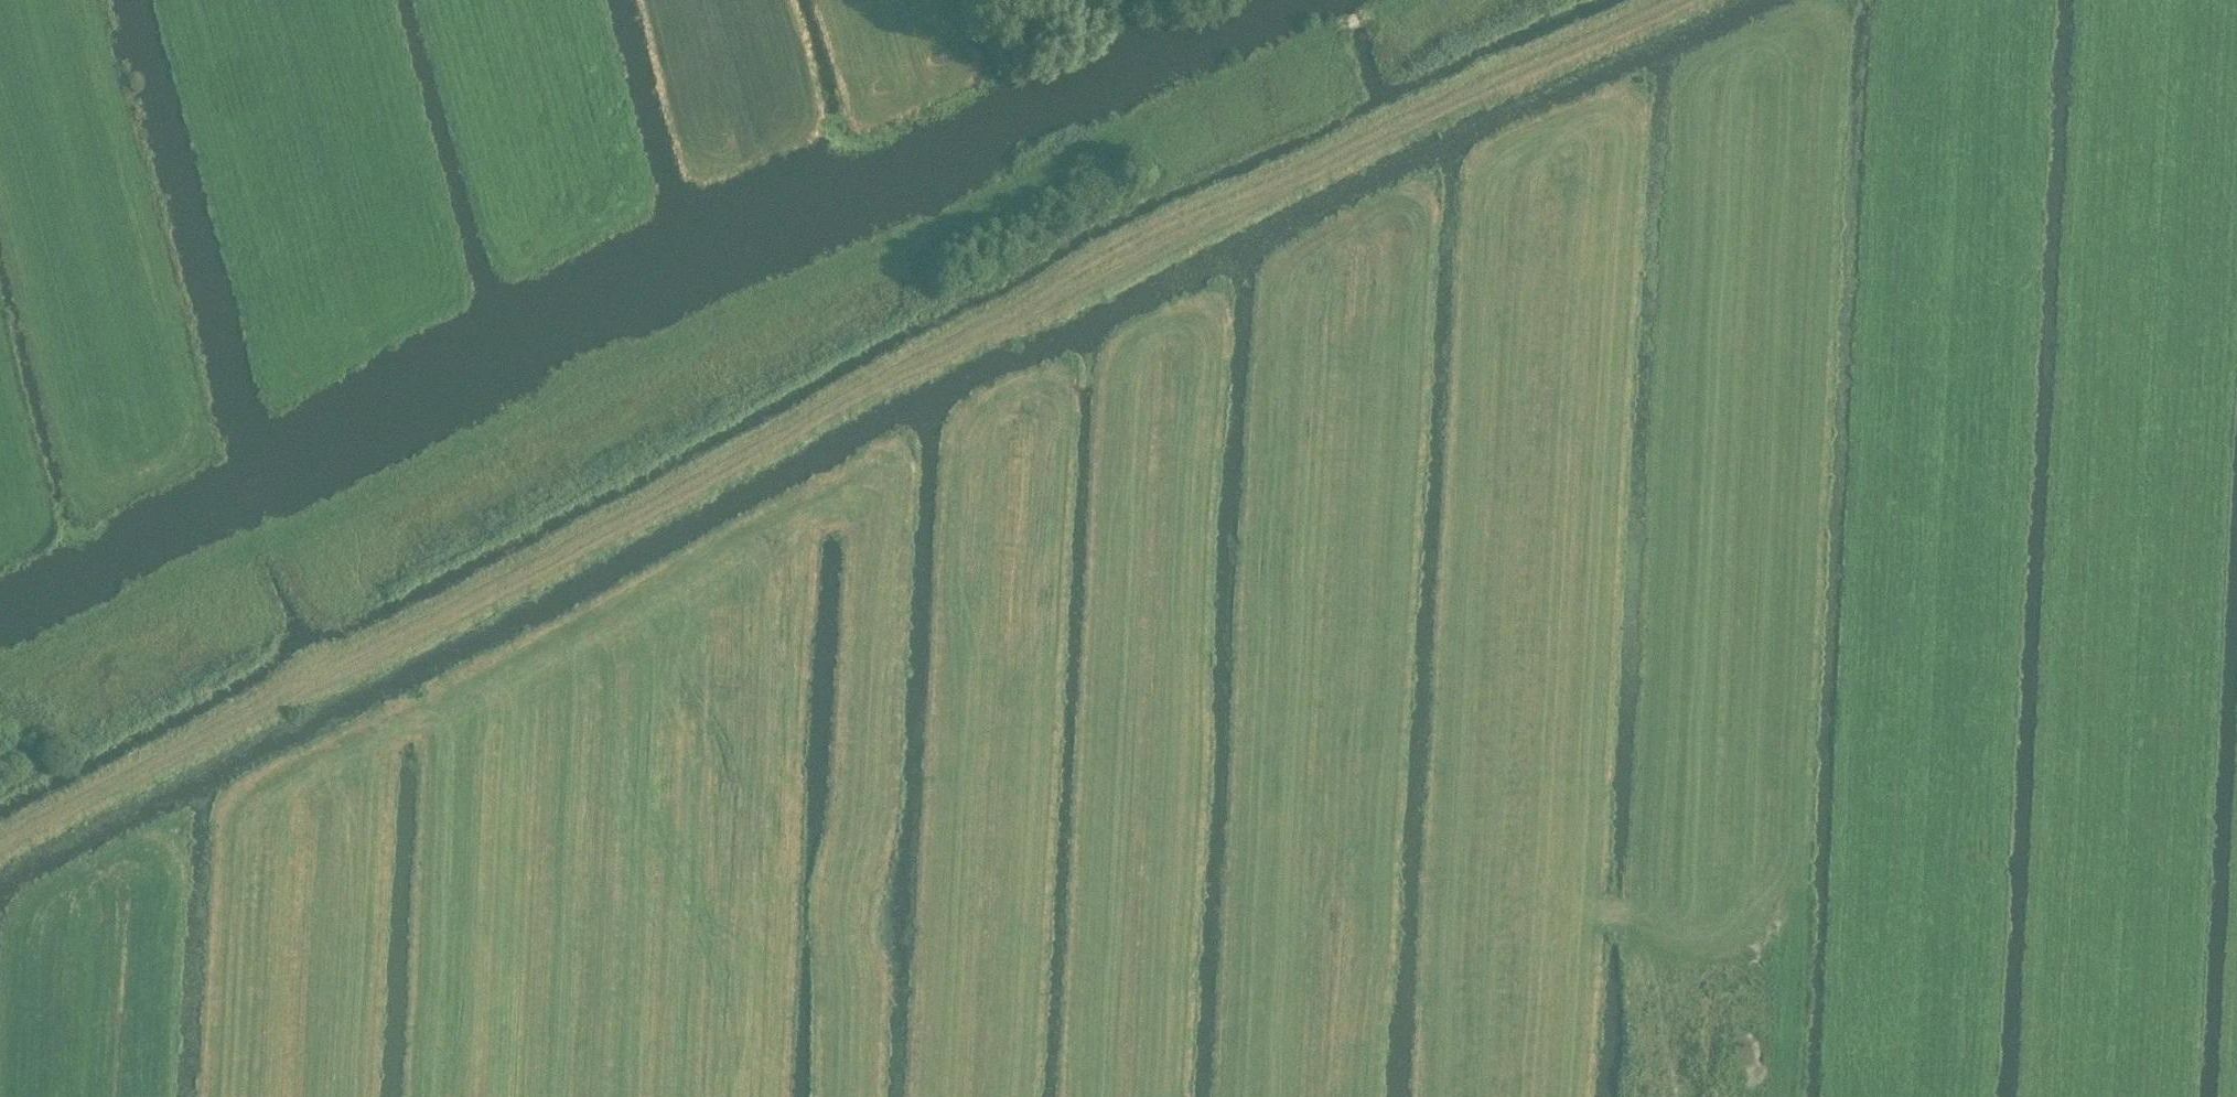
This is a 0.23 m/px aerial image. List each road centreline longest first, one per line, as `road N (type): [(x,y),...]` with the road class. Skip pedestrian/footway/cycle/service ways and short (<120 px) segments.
road 1 (track): [(0,842),(1140,252),(1699,0)]

